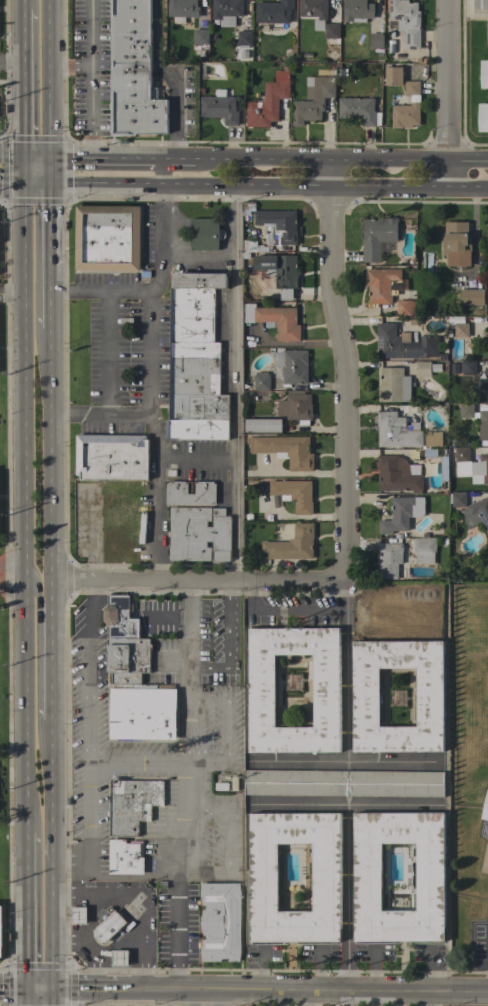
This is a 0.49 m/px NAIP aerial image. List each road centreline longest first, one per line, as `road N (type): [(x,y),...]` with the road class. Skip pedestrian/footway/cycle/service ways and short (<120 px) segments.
road 1 (residential): [(346,578),(347,356),(336,304),(333,161)]
road 2 (tertiary): [(51,183),(448,186)]
road 3 (primary): [(22,183),(26,569)]
road 4 (tertiary): [(115,990),(487,992)]
road 5 (primary): [(55,989),(54,721)]
road 6 (primary): [(53,581),(53,329)]
road 7 (residential): [(346,578),(95,581)]
road 8 (tertiary): [(447,162),(196,160)]
road 9 (primary): [(26,587),(25,835)]
road 10 (residential): [(447,162),(448,0)]
road 11 (primary): [(54,721),(41,711),(39,600),(26,569)]
road 12 (primary): [(50,159),(50,0)]
road 13 (primary): [(25,835),(25,989)]
road 14 (primary): [(24,10),(22,158)]
road 15 (tertiary): [(196,160),(50,159)]
road 16 (primary): [(54,721),(53,581)]

